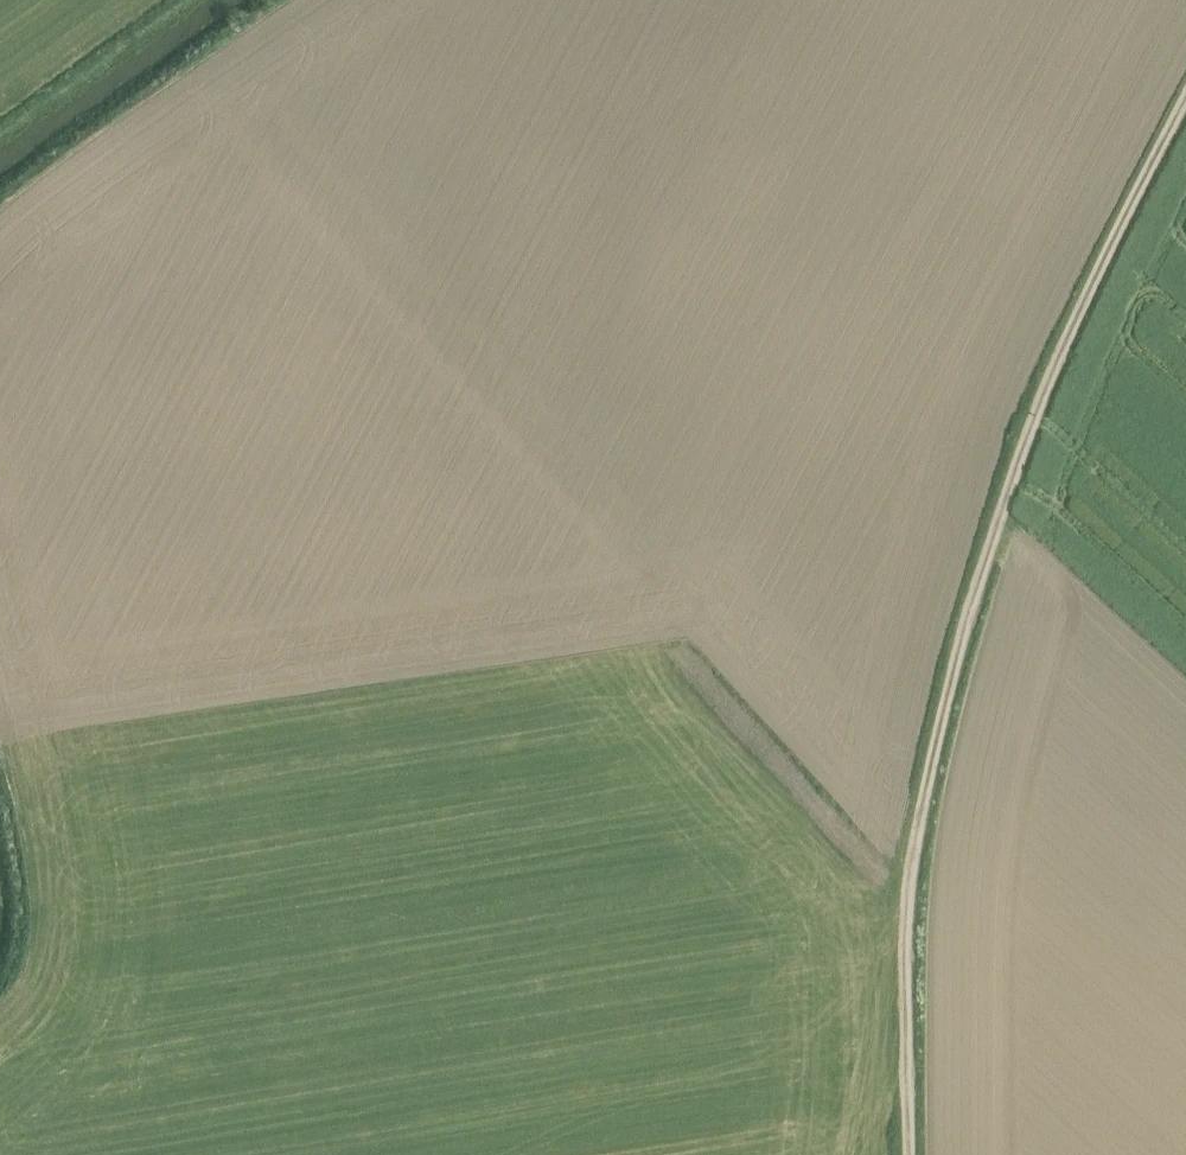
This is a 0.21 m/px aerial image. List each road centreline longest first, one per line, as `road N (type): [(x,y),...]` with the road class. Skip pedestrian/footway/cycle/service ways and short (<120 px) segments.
road 1 (track): [(913,1154),(916,868),(953,715),(1081,308),(1185,109)]
road 2 (track): [(189,0),(0,134)]

